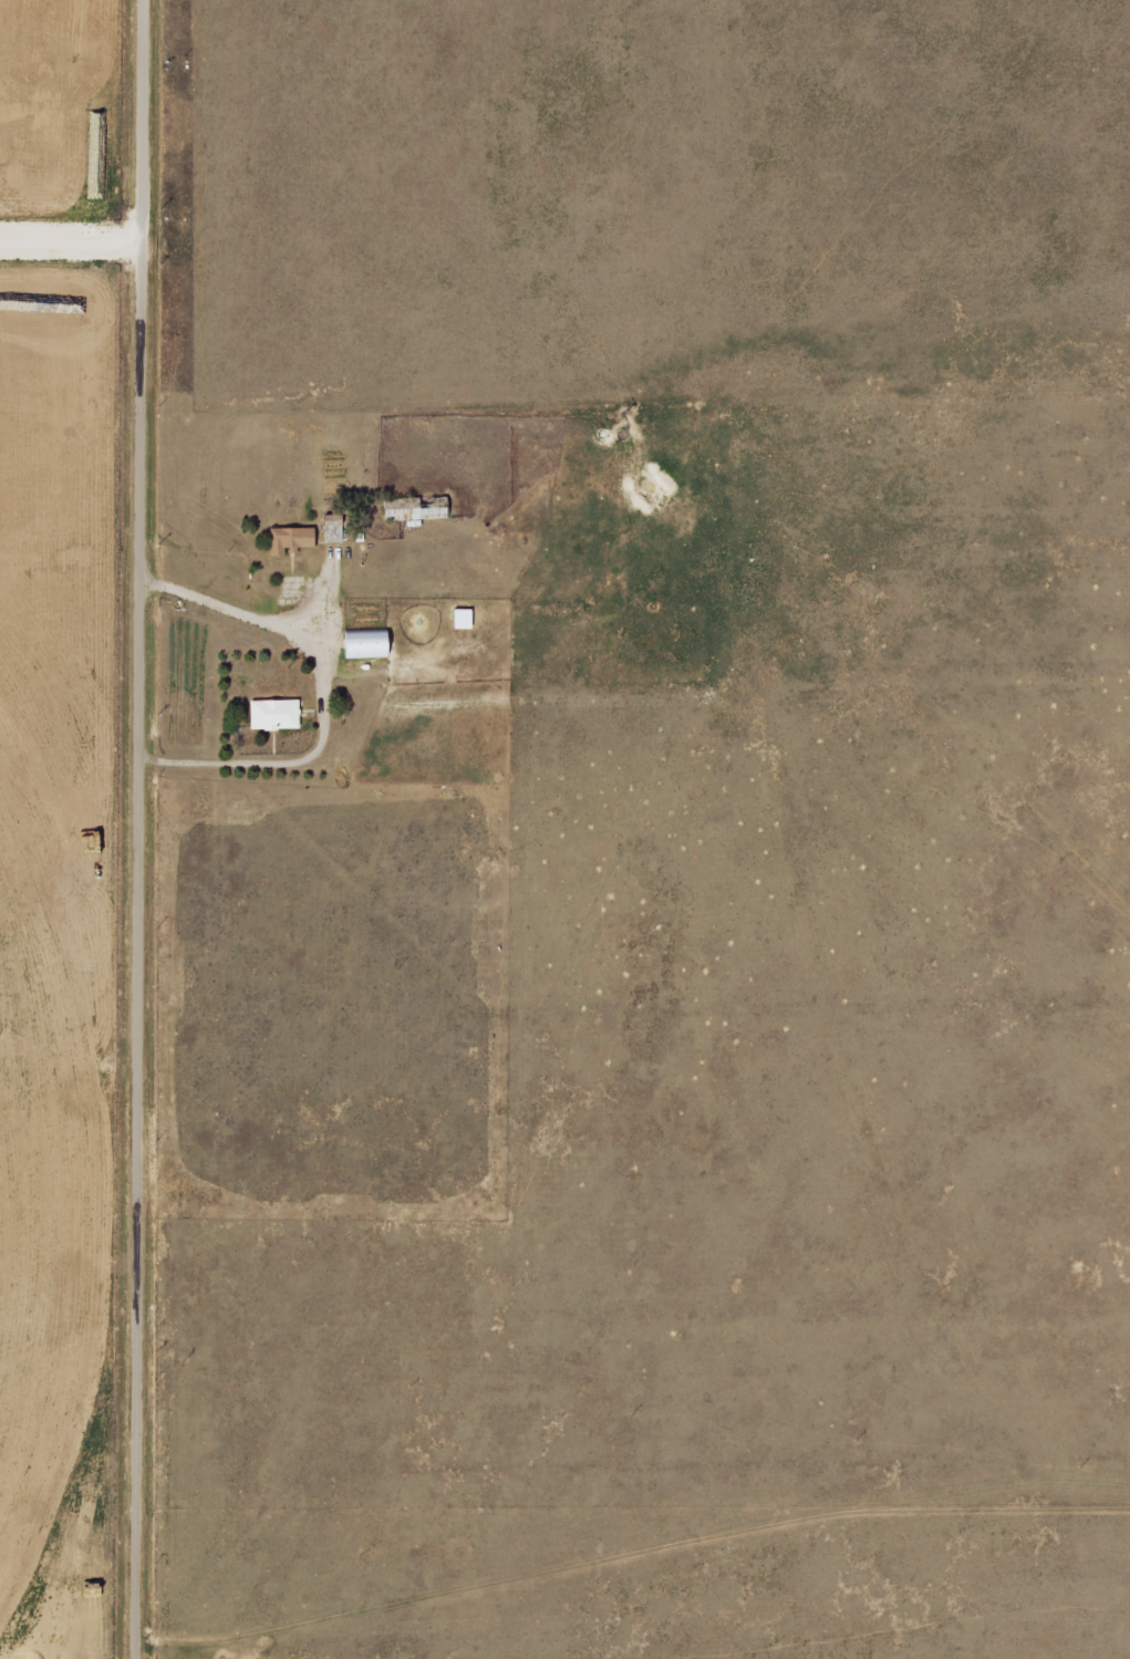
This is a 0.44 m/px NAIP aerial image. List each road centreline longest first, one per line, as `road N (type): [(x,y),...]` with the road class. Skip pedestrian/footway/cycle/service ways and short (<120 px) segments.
road 1 (residential): [(144,1658),(149,0)]

